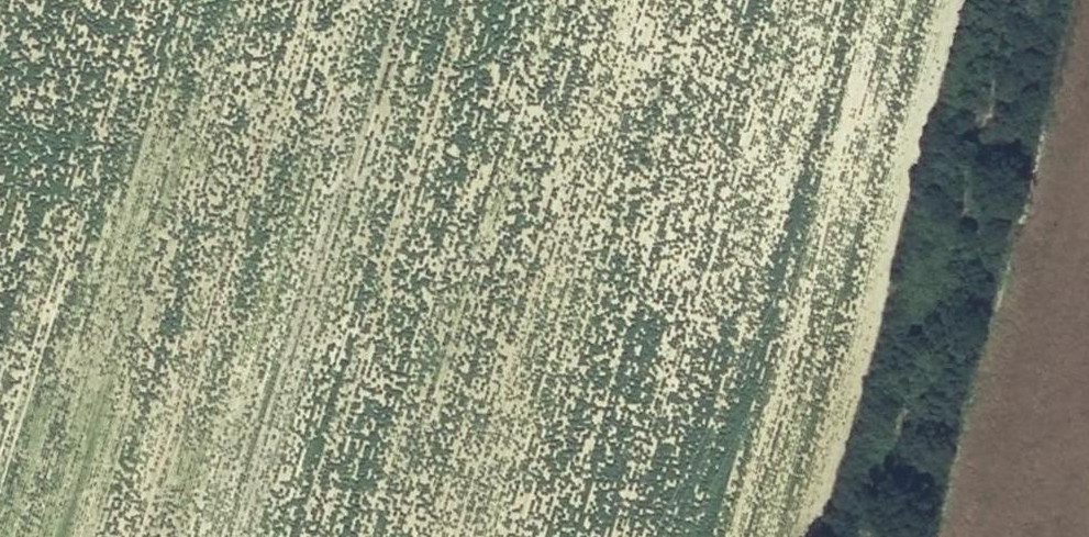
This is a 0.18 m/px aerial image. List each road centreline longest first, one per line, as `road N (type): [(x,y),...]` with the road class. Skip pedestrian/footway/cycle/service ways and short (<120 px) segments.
road 1 (track): [(877,536),(1021,0)]

